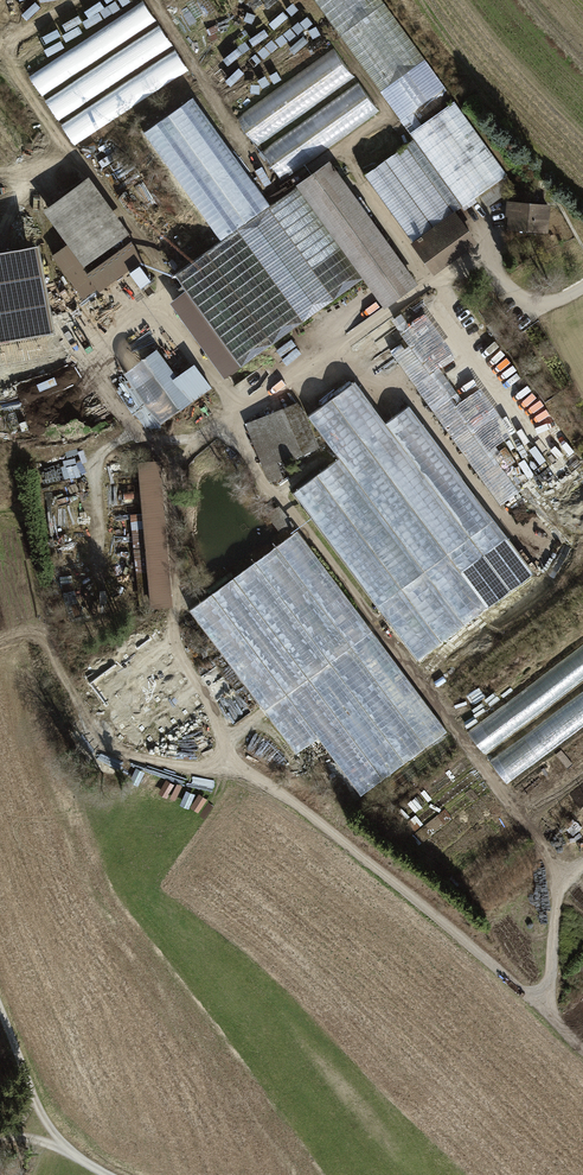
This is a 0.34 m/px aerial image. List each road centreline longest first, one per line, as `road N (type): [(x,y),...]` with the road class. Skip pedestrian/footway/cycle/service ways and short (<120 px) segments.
road 1 (track): [(543,1010),(436,915),(235,759),(200,769),(113,749),(81,716),(46,640),(28,633),(0,638)]
road 2 (track): [(564,881),(284,501),(300,472),(327,459)]
road 3 (track): [(62,1144),(39,1109),(0,1011)]
road 4 (track): [(543,1010),(564,881)]

